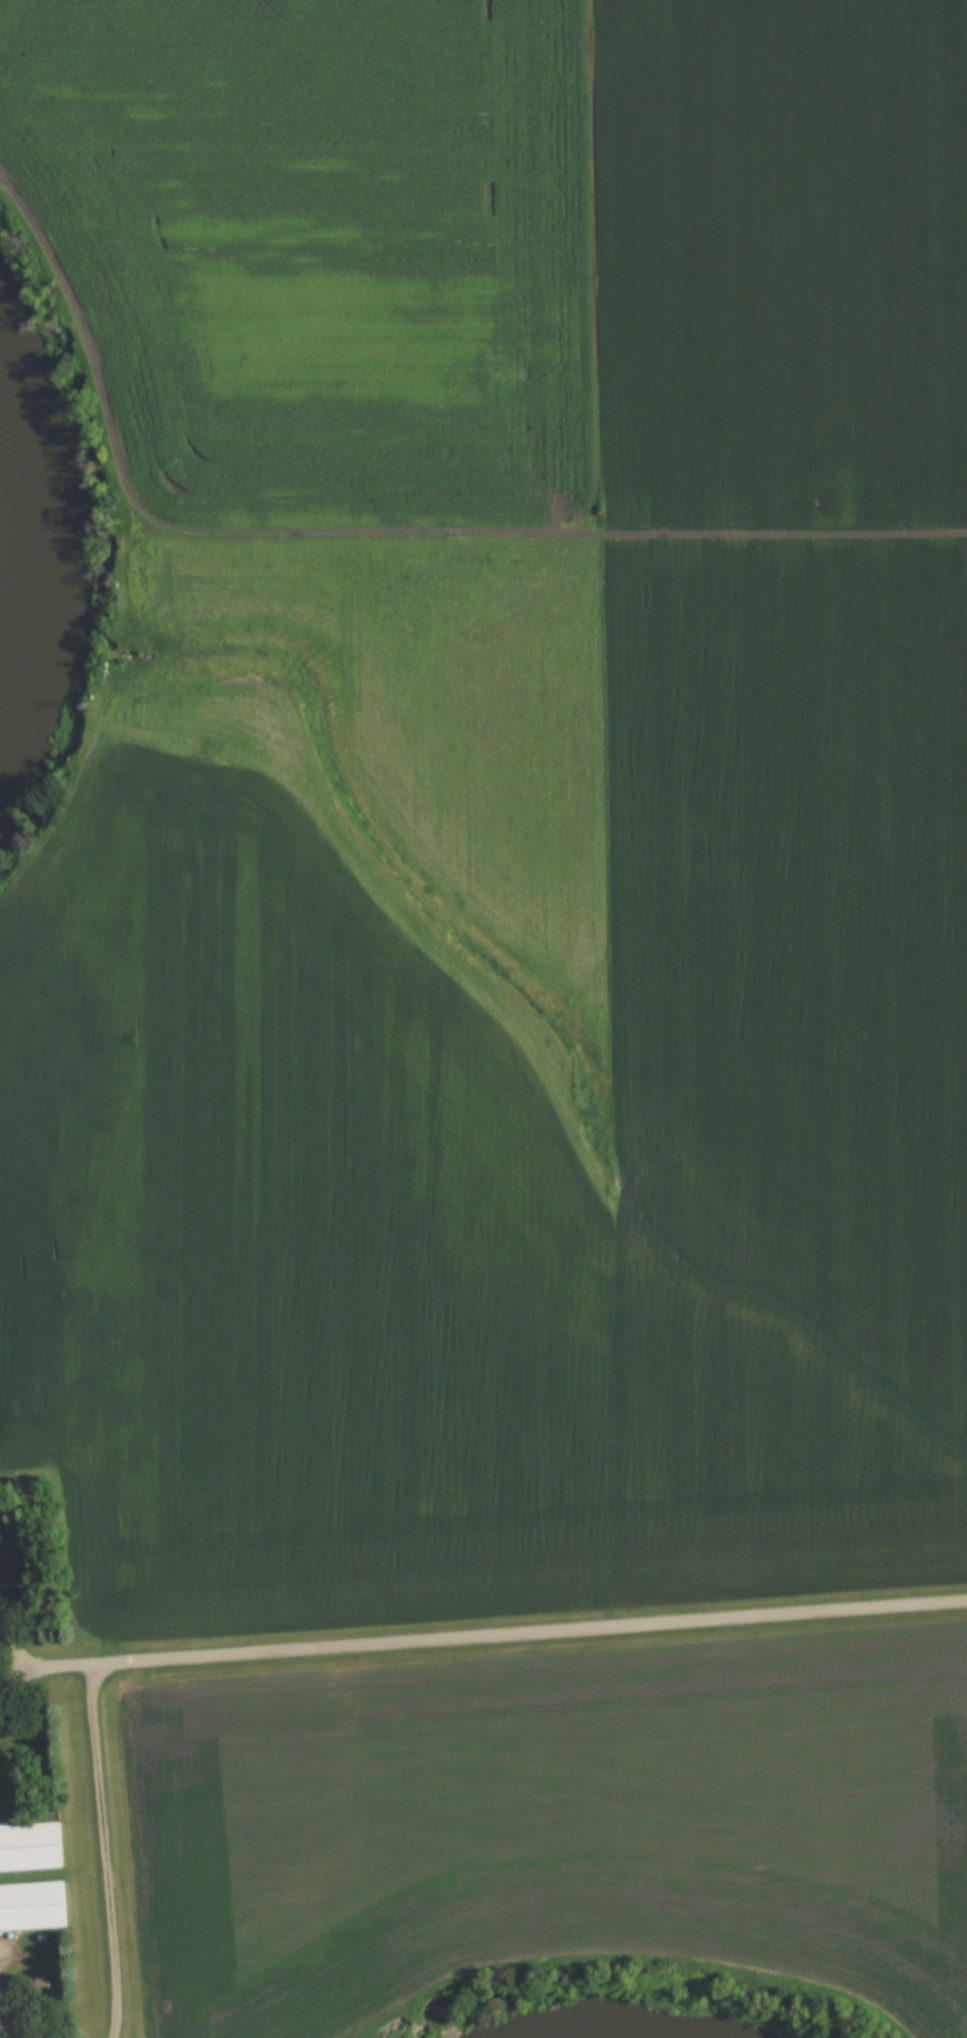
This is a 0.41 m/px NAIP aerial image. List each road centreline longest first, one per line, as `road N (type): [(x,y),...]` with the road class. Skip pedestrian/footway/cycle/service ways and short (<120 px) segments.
road 1 (track): [(966,523),(229,528),(192,525),(146,505)]

